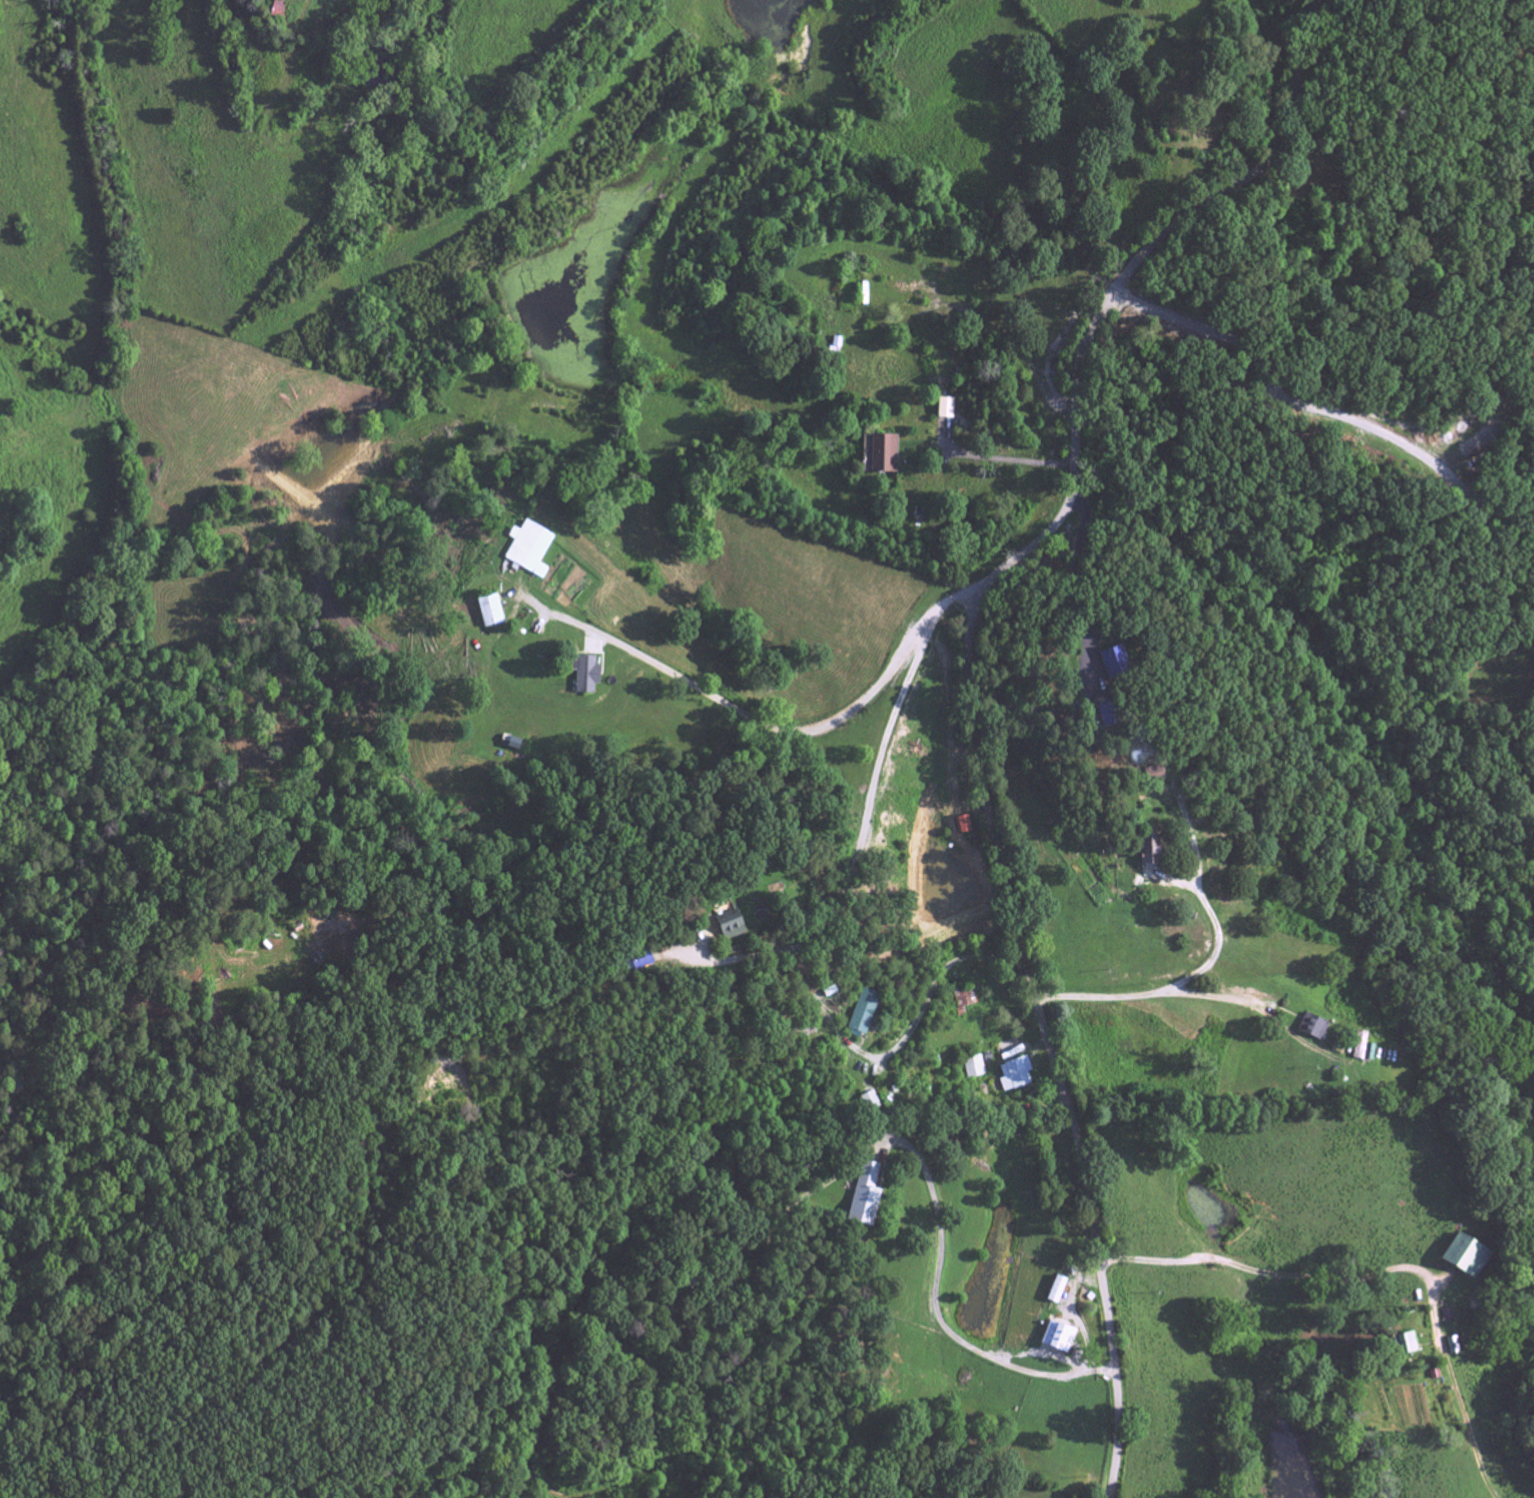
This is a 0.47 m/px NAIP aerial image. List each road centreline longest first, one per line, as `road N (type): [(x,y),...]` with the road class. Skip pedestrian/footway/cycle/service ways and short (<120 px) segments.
road 1 (residential): [(1110,1497),(1120,1412),(1110,1316),(1076,1139),(990,815),(970,647),(987,592),(1042,542),(1068,504),(1078,371),(1105,305),(1176,222),(1273,155),(1320,0)]
road 2 (residential): [(1094,1225),(1264,1283),(1398,1268)]

